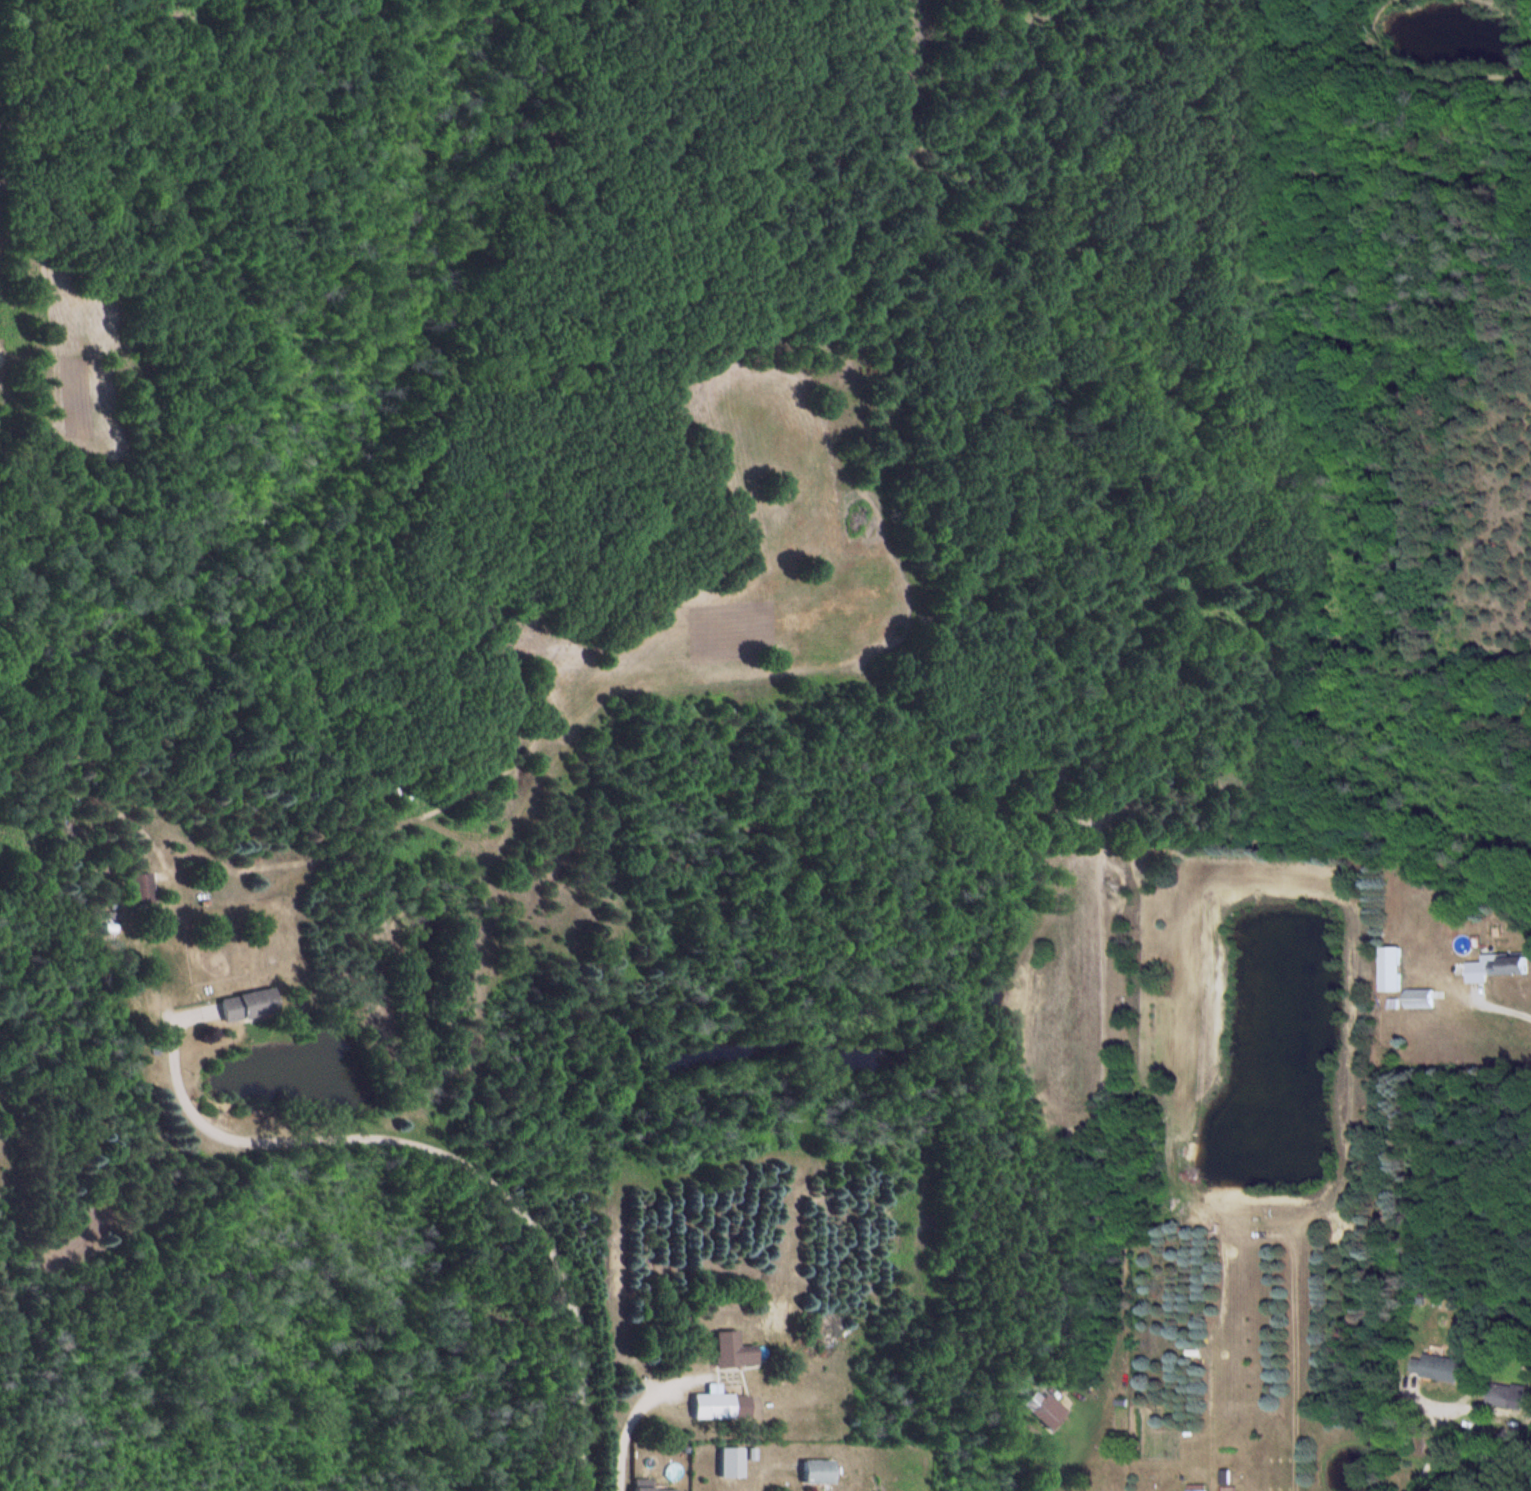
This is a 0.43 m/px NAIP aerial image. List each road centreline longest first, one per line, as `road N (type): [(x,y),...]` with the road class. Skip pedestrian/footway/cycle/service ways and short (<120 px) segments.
road 1 (residential): [(580,1490),(573,1306),(562,1264),(511,1191),(465,1158),(430,1147),(347,1134),(240,1140),(197,1124),(180,1096),(183,1052)]

